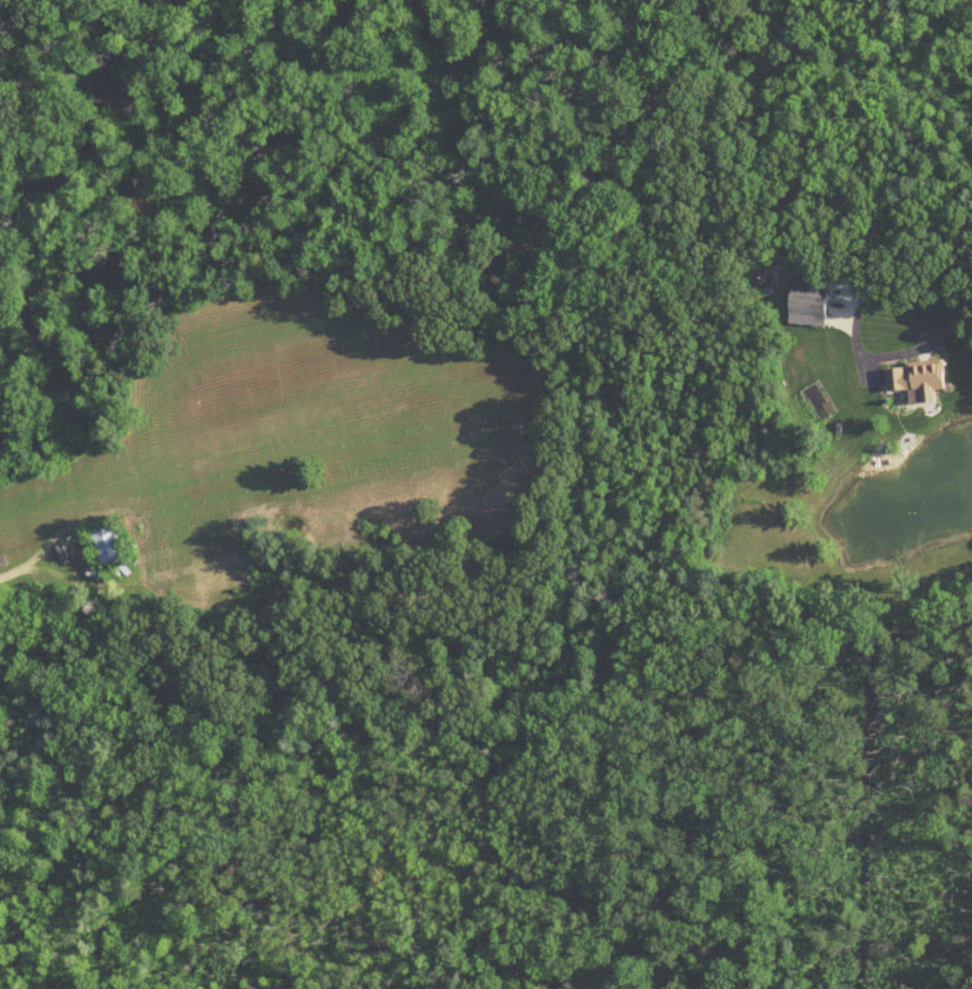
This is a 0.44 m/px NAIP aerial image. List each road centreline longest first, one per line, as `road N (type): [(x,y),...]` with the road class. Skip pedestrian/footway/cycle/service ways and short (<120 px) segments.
road 1 (residential): [(0,581),(68,546),(90,518),(117,503),(146,502),(390,381),(514,355),(531,365),(539,383),(526,469),(480,544),(422,566)]

